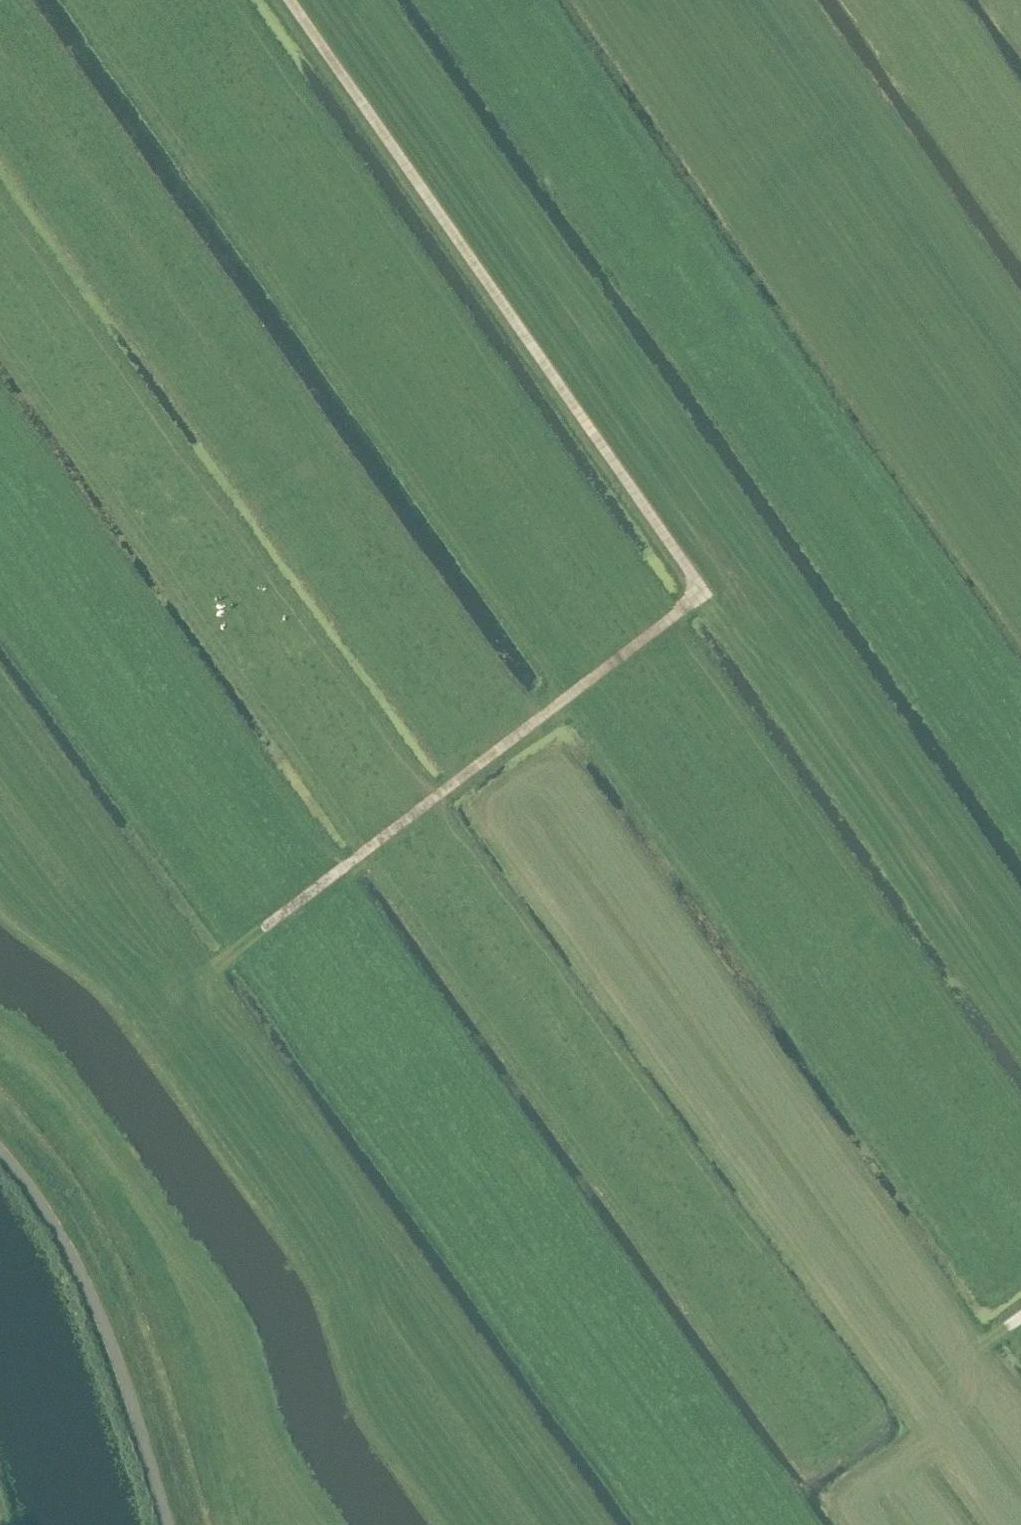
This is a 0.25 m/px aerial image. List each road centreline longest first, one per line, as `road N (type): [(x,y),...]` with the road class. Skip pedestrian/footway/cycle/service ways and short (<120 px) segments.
road 1 (track): [(290,0),(704,593),(218,963)]
road 2 (unclassified): [(167,1524),(99,1315),(42,1205),(0,1151)]

